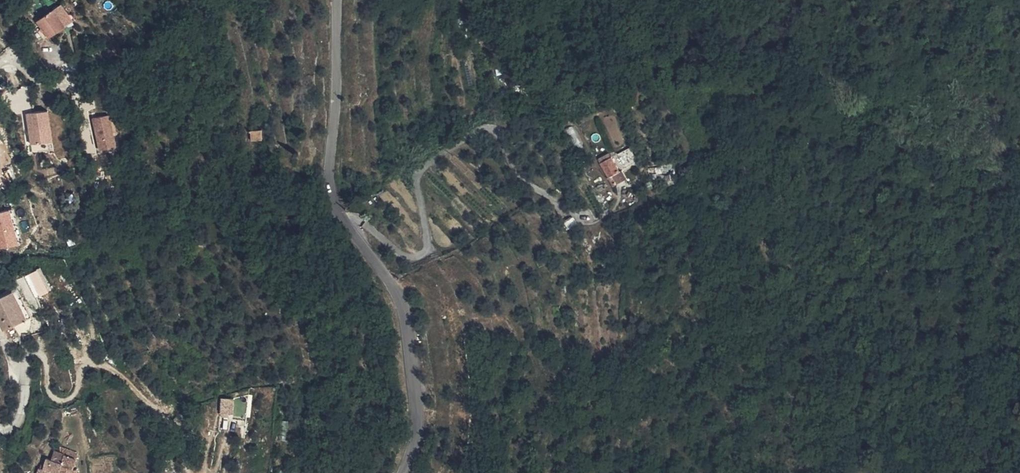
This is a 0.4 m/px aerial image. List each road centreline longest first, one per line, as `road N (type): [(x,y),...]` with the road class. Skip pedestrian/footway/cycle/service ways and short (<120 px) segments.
road 1 (tertiary): [(337,0),(329,183),(399,296),(410,331),(418,432),(403,472)]

